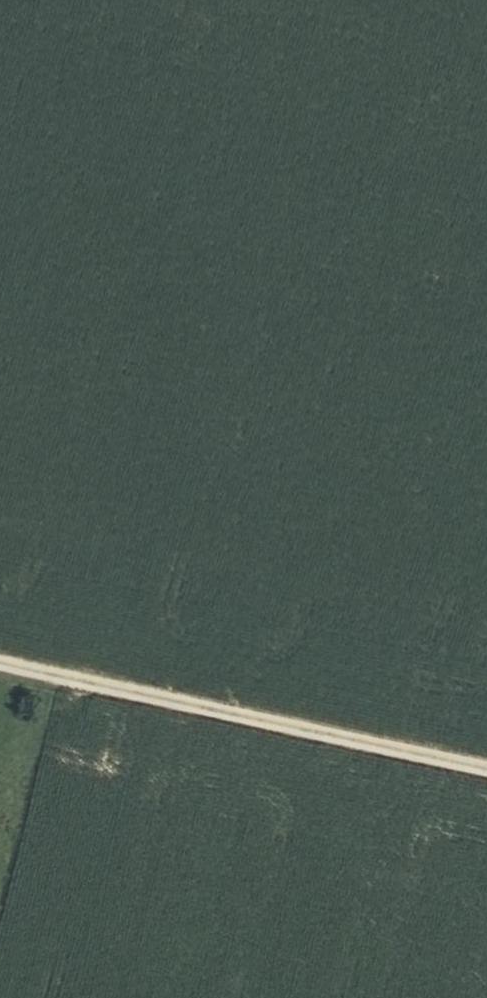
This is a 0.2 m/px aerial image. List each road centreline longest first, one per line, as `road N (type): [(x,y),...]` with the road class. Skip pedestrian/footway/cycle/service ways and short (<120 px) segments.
road 1 (track): [(0,667),(486,774)]

